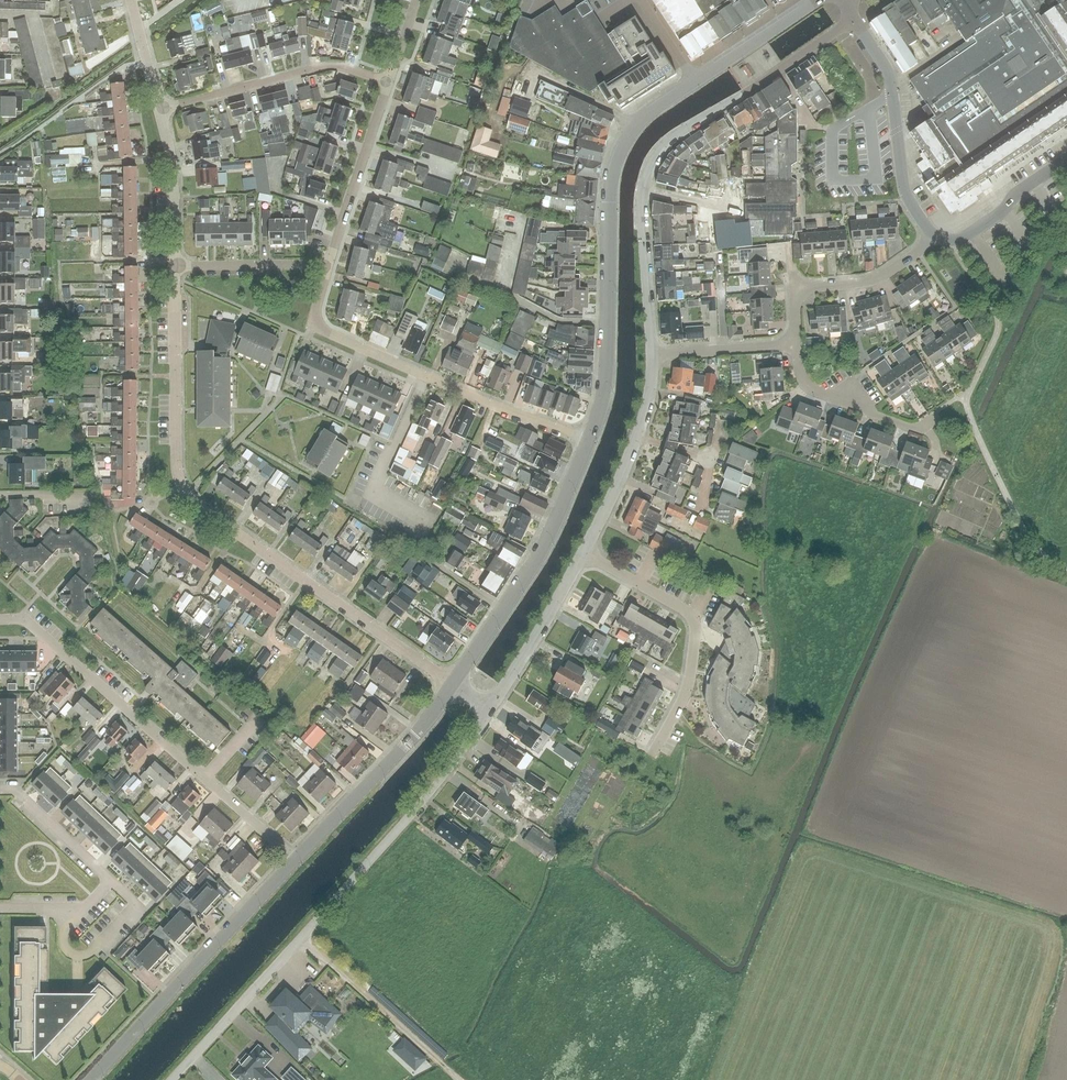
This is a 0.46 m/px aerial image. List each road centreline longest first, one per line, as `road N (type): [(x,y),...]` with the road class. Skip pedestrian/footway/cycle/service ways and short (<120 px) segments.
road 1 (residential): [(453,683),(187,494),(176,462),(175,265)]
road 2 (residential): [(172,1079),(413,813),(492,708)]
road 3 (residential): [(651,356),(642,198),(657,156),(854,19)]
road 4 (tertiary): [(588,440),(605,376),(614,160),(635,123),(696,82)]
road 5 (residential): [(295,860),(30,623),(0,619)]
road 6 (residential): [(588,440),(311,326),(329,264)]
road 7 (tertiary): [(92,1079),(295,860)]
road 8 (tertiary): [(453,683),(554,524),(588,440)]
road 9 (residential): [(653,754),(686,693),(695,624),(683,608),(584,552)]
road 10 (tertiary): [(295,860),(414,736),(453,683)]
road 11 (residential): [(159,110),(322,67),(388,83)]
road 12 (tertiary): [(933,234),(903,183),(889,73),(854,19)]
road 13 (residential): [(797,345),(793,289),(875,279),(933,234)]
road 14 (residential): [(329,264),(388,83)]
road 15 (residential): [(934,417),(916,430),(815,392),(801,377),(797,345)]
road 16 (residential): [(492,708),(584,552)]
road 17 (unclassified): [(110,880),(136,905),(78,955),(62,939),(83,909)]
road 18 (tertiary): [(1066,159),(965,237),(933,234)]
road 19 (residential): [(175,265),(172,164),(159,110)]
road 20 (residential): [(329,264),(175,265)]
road 21 (residential): [(651,356),(797,345)]
road 22 (unclassified): [(0,789),(14,789),(110,880)]
road 23 (tertiary): [(696,82),(816,0)]
road 24 (residential): [(584,552),(638,437)]

